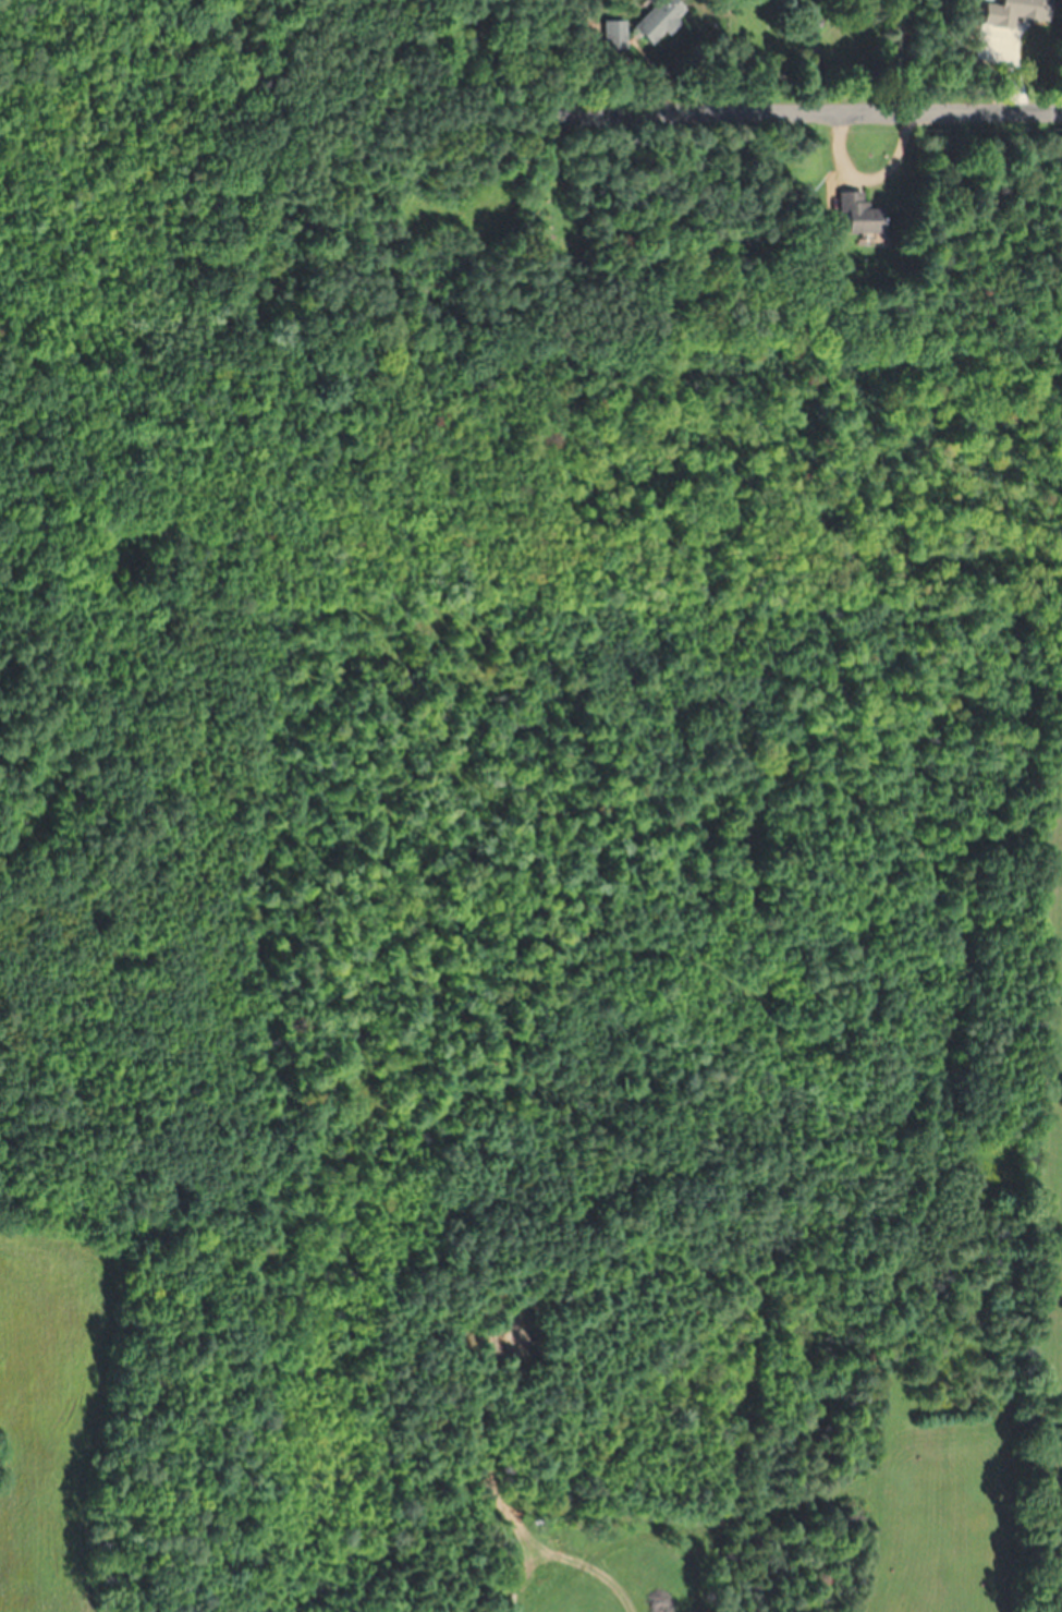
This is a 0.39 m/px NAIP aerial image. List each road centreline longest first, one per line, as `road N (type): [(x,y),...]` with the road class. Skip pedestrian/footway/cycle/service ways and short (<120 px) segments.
road 1 (residential): [(577,113),(1061,109)]

